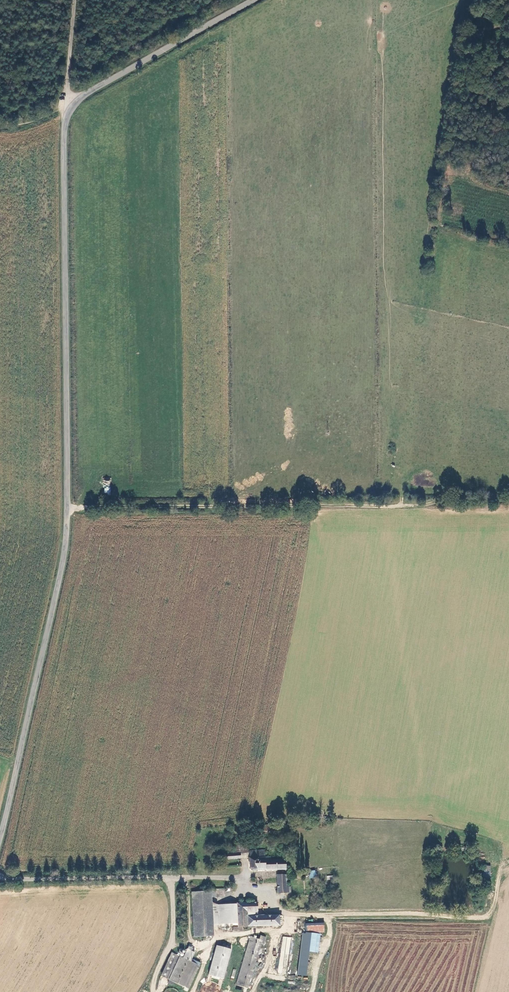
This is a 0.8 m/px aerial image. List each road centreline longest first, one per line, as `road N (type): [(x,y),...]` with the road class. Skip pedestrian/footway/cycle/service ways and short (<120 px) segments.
road 1 (unclassified): [(0,835),(65,539),(65,119),(89,92),(252,0)]
road 2 (track): [(67,509),(508,501)]
road 3 (unclassified): [(0,876),(233,878),(289,914)]
road 4 (track): [(508,859),(499,864),(489,905),(476,917),(289,914)]

